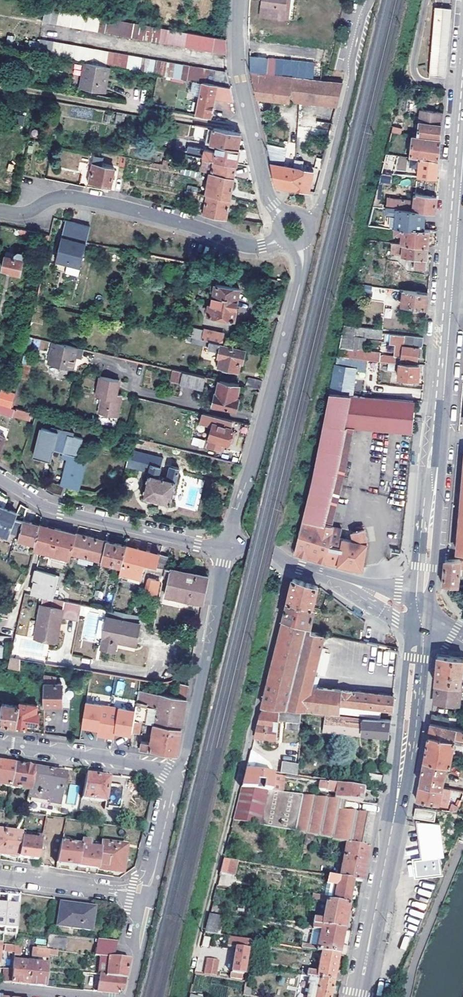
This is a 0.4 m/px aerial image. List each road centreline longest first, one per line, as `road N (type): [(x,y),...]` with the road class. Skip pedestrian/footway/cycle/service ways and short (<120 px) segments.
road 1 (secondary): [(462,112),(420,614)]
road 2 (secondary): [(360,996),(409,735),(420,614)]
road 3 (residential): [(226,550),(302,271),(298,242)]
road 4 (residential): [(0,212),(26,214),(75,197),(248,246),(283,236)]
road 5 (tertiary): [(0,480),(62,511),(226,550)]
road 6 (residential): [(305,221),(320,203),(371,0)]
road 7 (residential): [(285,219),(264,188),(240,79),(238,0)]
road 8 (tertiary): [(226,550),(188,742),(175,771)]
road 9 (track): [(191,972),(237,787)]
road 10 (tertiary): [(175,771),(0,743)]
road 11 (residential): [(0,875),(145,896)]
road 12 (residential): [(175,771),(145,896)]

